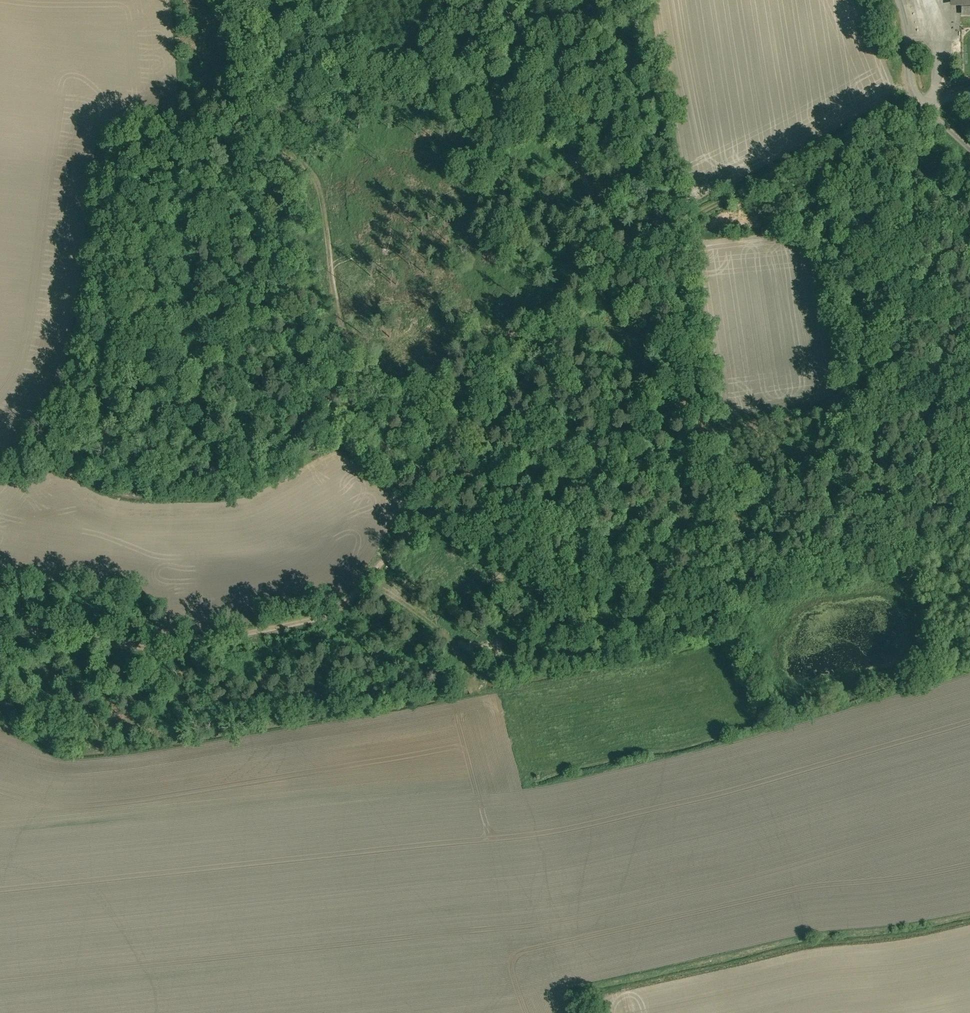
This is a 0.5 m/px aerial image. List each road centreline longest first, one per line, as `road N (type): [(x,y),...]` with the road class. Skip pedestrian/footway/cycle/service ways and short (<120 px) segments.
road 1 (track): [(0,583),(328,612),(349,601),(397,546)]
road 2 (track): [(0,468),(54,402),(65,375),(88,225)]

